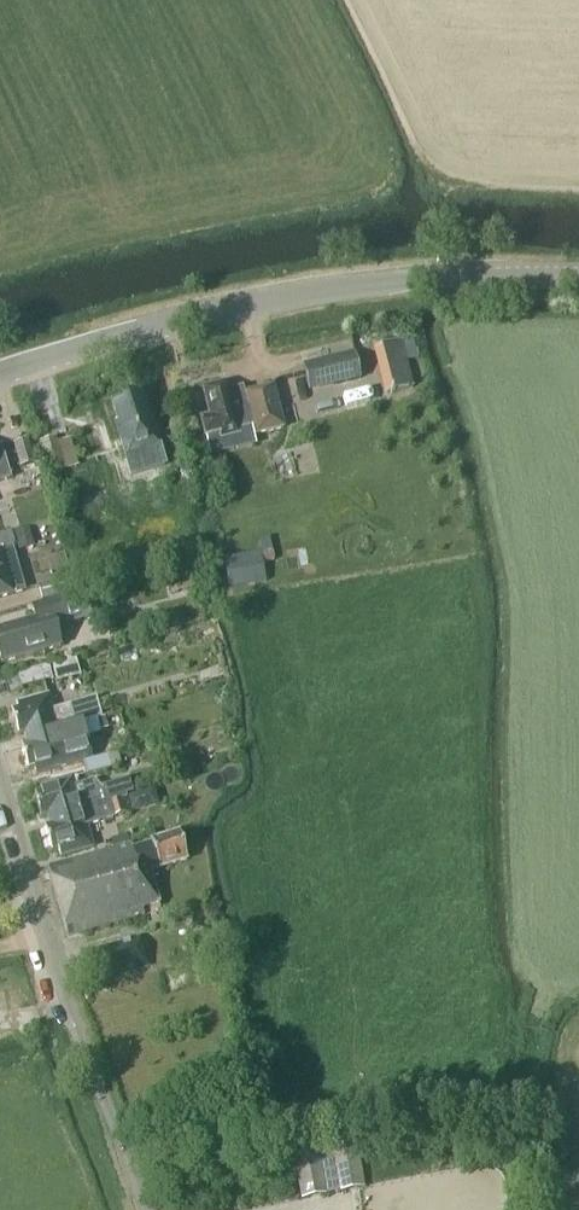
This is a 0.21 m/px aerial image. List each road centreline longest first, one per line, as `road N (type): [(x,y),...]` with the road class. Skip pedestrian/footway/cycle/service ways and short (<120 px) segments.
road 1 (tertiary): [(0,373),(189,318),(307,295),(420,277),(578,276)]
road 2 (unclassified): [(147,1209),(44,934),(0,788)]

